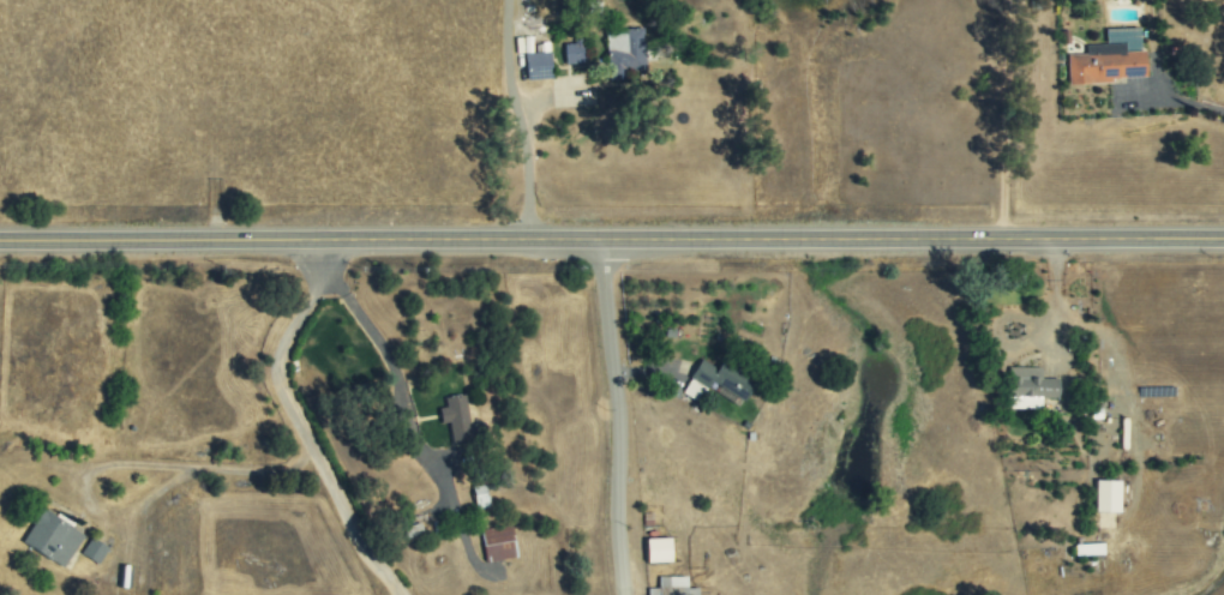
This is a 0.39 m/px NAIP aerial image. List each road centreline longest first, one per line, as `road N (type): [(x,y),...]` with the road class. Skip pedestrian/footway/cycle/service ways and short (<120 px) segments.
road 1 (tertiary): [(0,242),(1223,241)]
road 2 (residential): [(600,241),(620,420),(617,516),(626,594)]

